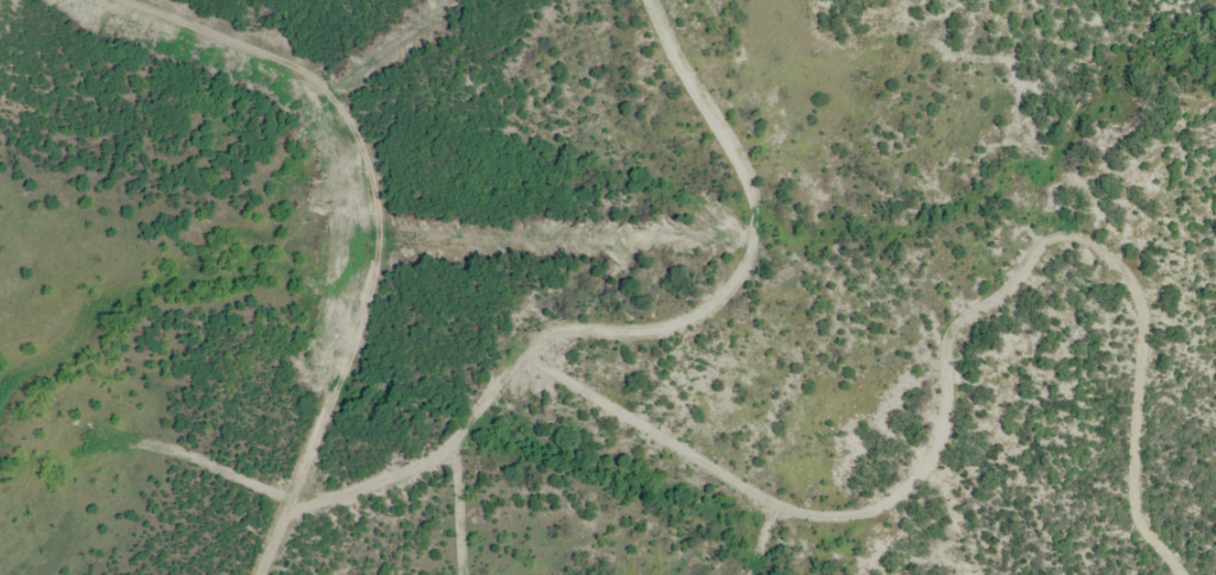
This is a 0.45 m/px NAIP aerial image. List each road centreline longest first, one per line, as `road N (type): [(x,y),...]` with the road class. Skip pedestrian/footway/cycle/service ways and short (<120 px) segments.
road 1 (residential): [(1182,574),(1133,505),(1139,299),(1117,265),(1078,238),(1052,239),(946,339),(943,424),(931,450),(919,475),(864,513),(807,514),(771,504),(528,362)]
road 2 (residential): [(0,95),(354,101),(402,145),(423,179),(414,226),(395,263),(325,350),(260,393),(227,431),(141,574)]
road 3 (residential): [(761,232),(716,298),(668,326),(615,334),(535,327),(528,362)]
road 4 (residential): [(357,311),(328,412),(258,574)]

